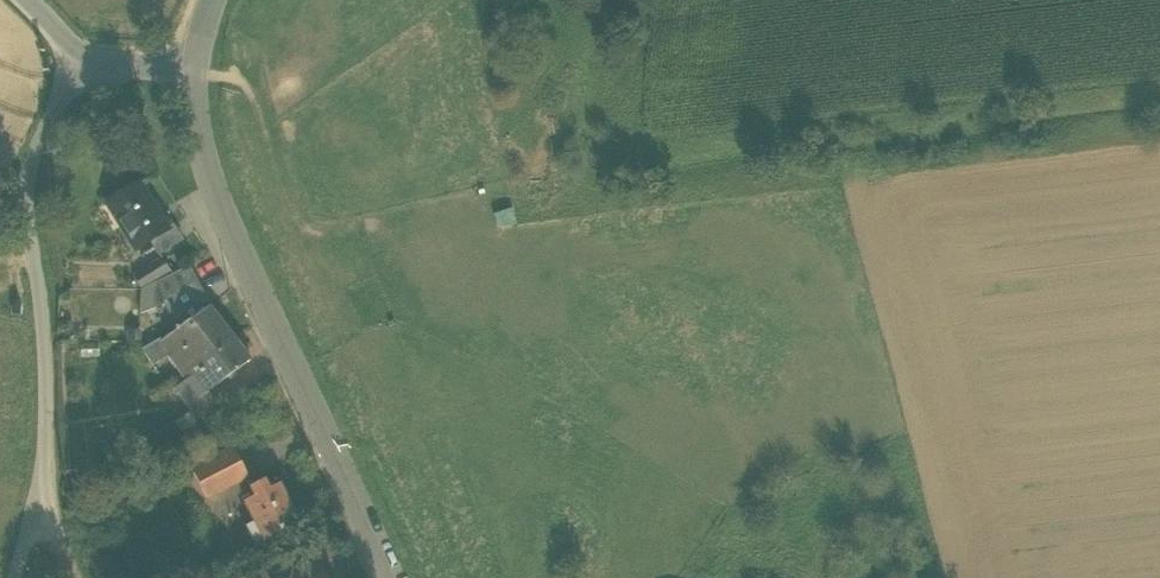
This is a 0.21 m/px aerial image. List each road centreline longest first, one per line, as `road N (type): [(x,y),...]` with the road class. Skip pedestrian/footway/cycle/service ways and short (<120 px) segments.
road 1 (residential): [(396,577),(204,160),(190,59)]
road 2 (track): [(13,577),(43,486),(47,345),(22,184),(83,54)]
road 3 (residential): [(29,0),(83,54),(140,63),(190,59)]

